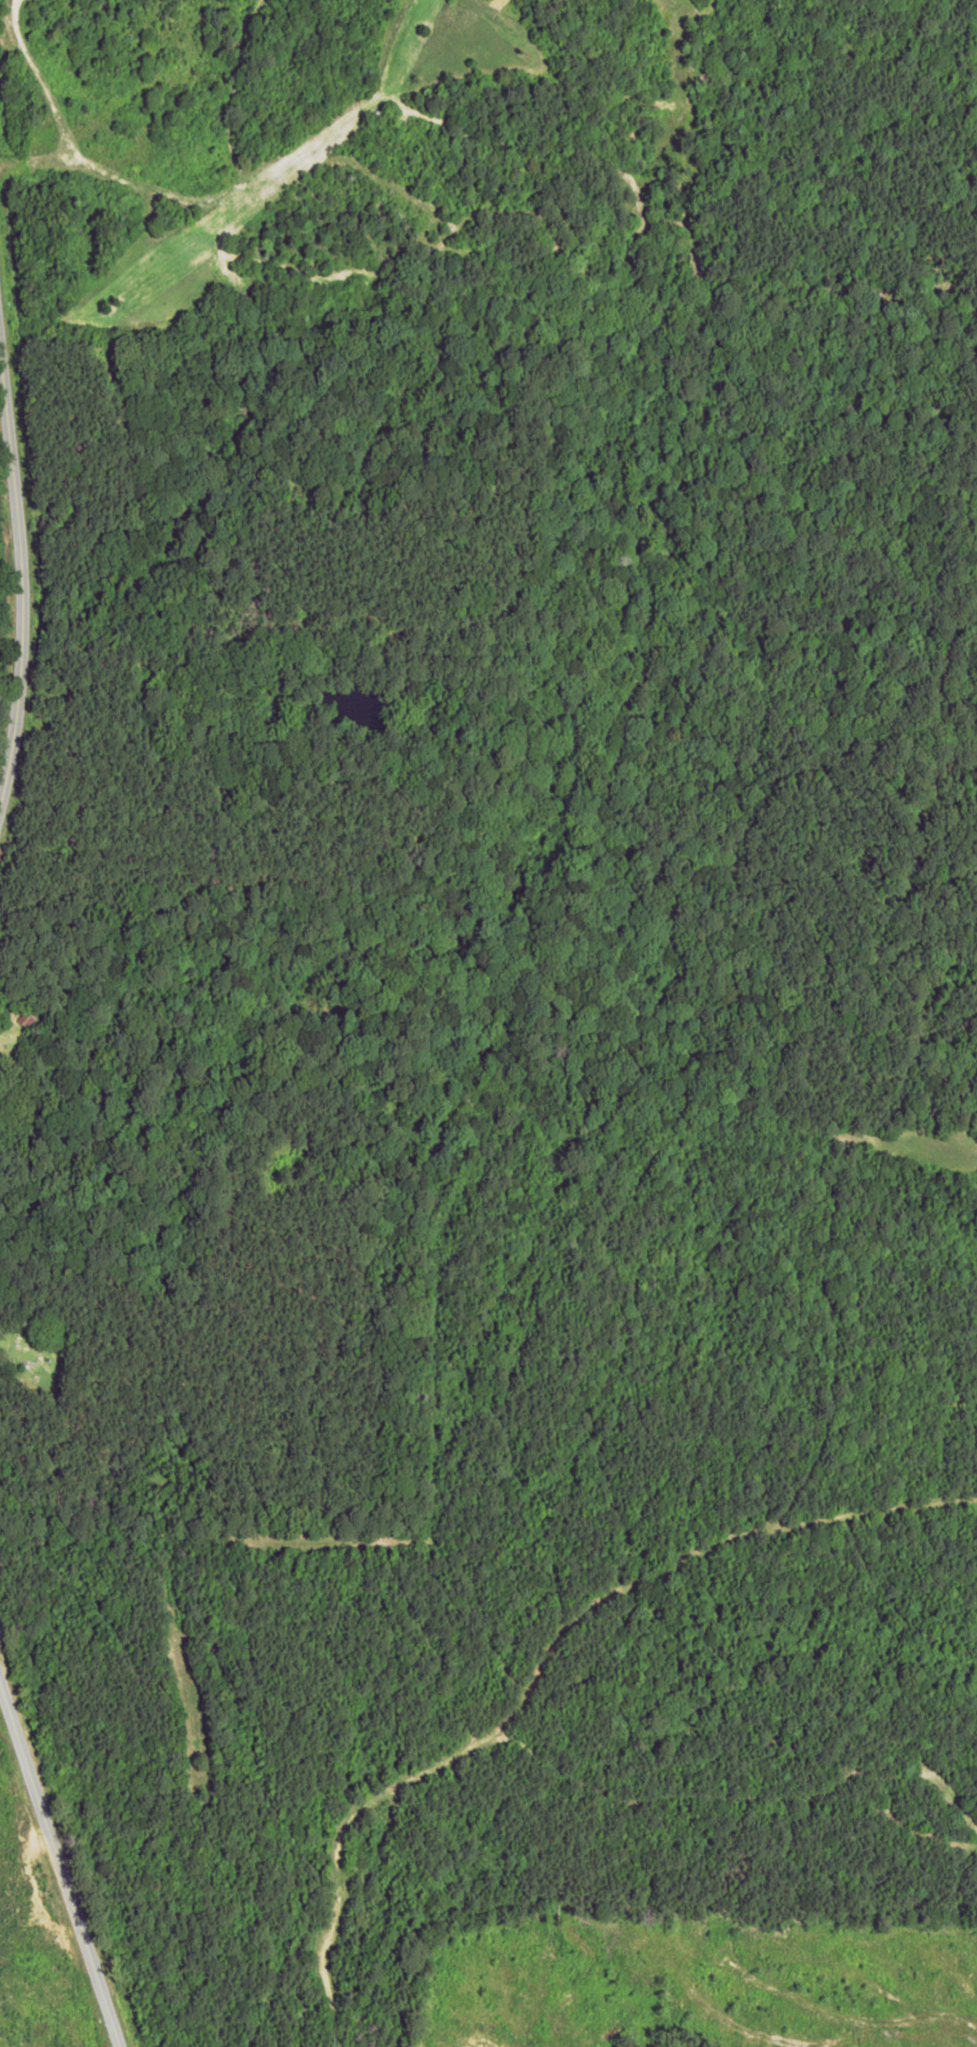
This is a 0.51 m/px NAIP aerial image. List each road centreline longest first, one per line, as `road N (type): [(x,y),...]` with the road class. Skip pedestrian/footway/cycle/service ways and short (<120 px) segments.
road 1 (tertiary): [(115,2046),(0,1692)]
road 2 (tertiary): [(0,764),(7,737),(0,625)]

